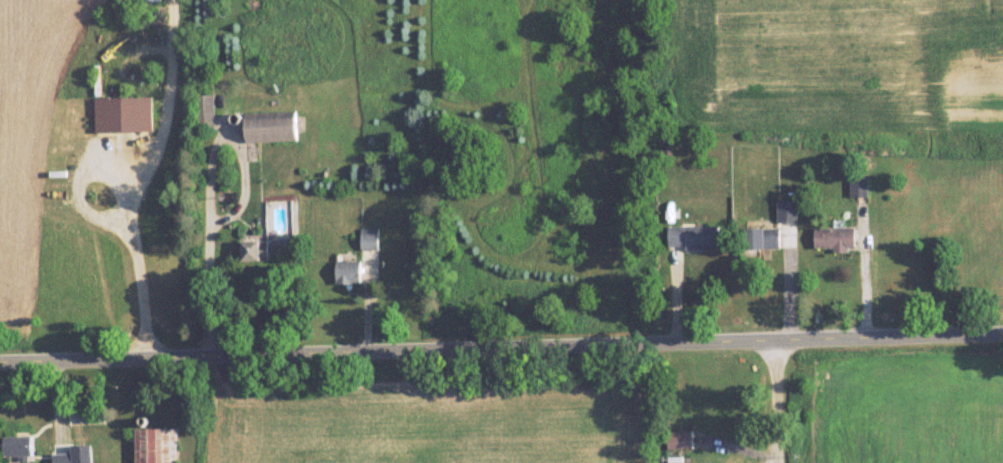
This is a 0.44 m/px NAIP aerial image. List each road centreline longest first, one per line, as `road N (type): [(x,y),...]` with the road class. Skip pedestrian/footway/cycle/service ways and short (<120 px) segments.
road 1 (tertiary): [(0,364),(1002,336)]
road 2 (residential): [(780,462),(778,342)]

